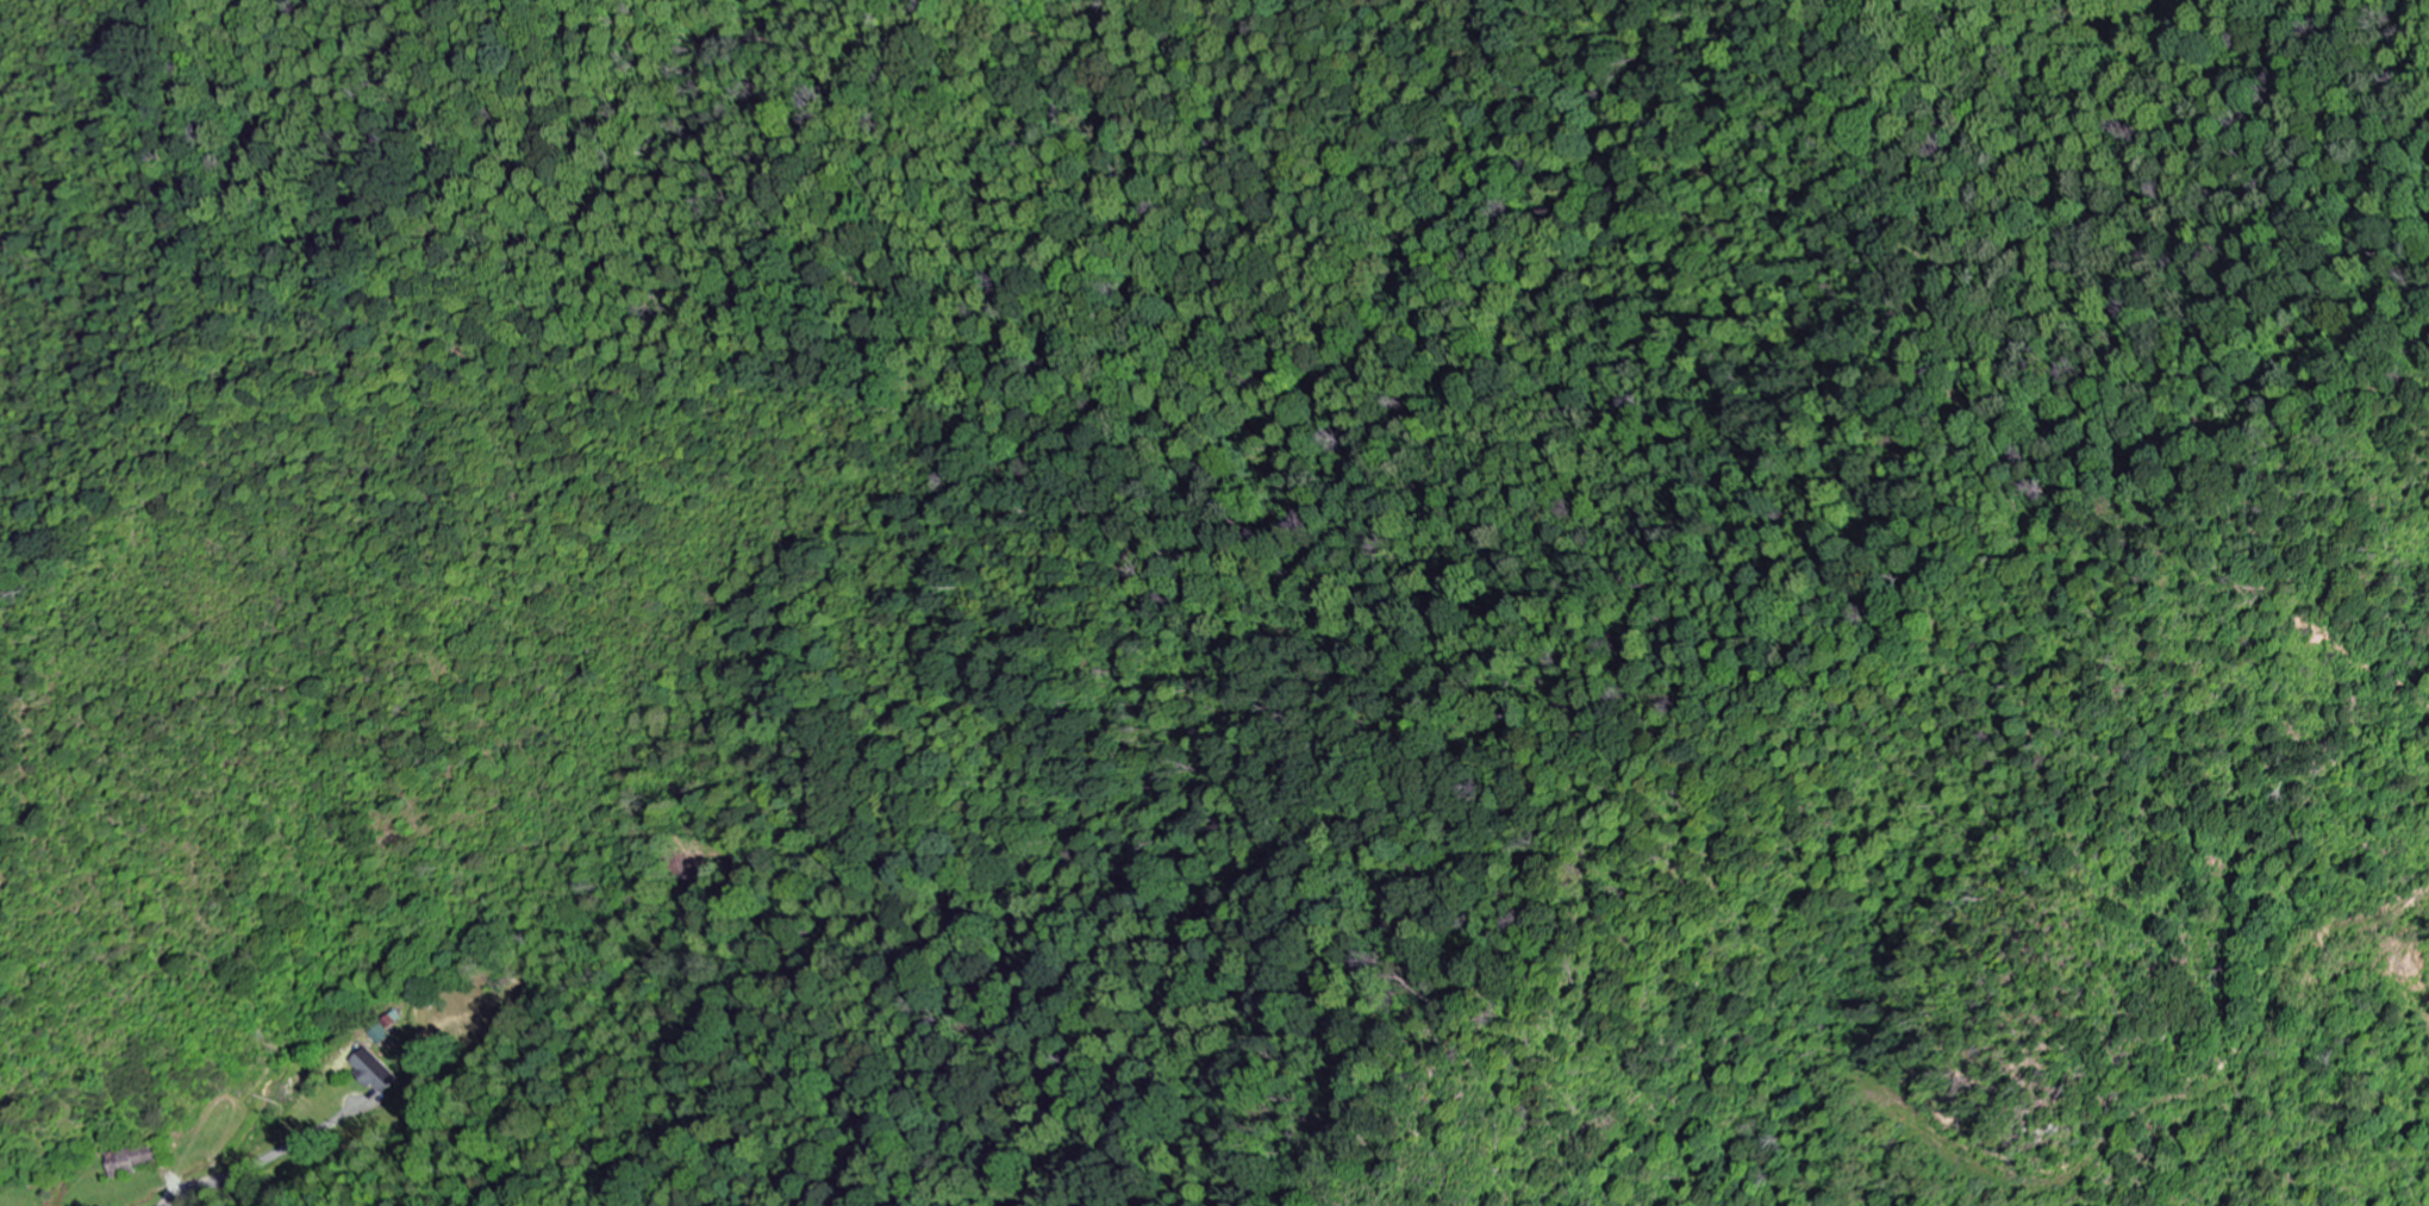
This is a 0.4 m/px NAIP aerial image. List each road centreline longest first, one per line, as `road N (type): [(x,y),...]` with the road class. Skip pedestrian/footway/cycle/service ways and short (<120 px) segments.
road 1 (residential): [(164,1205),(345,1114)]

